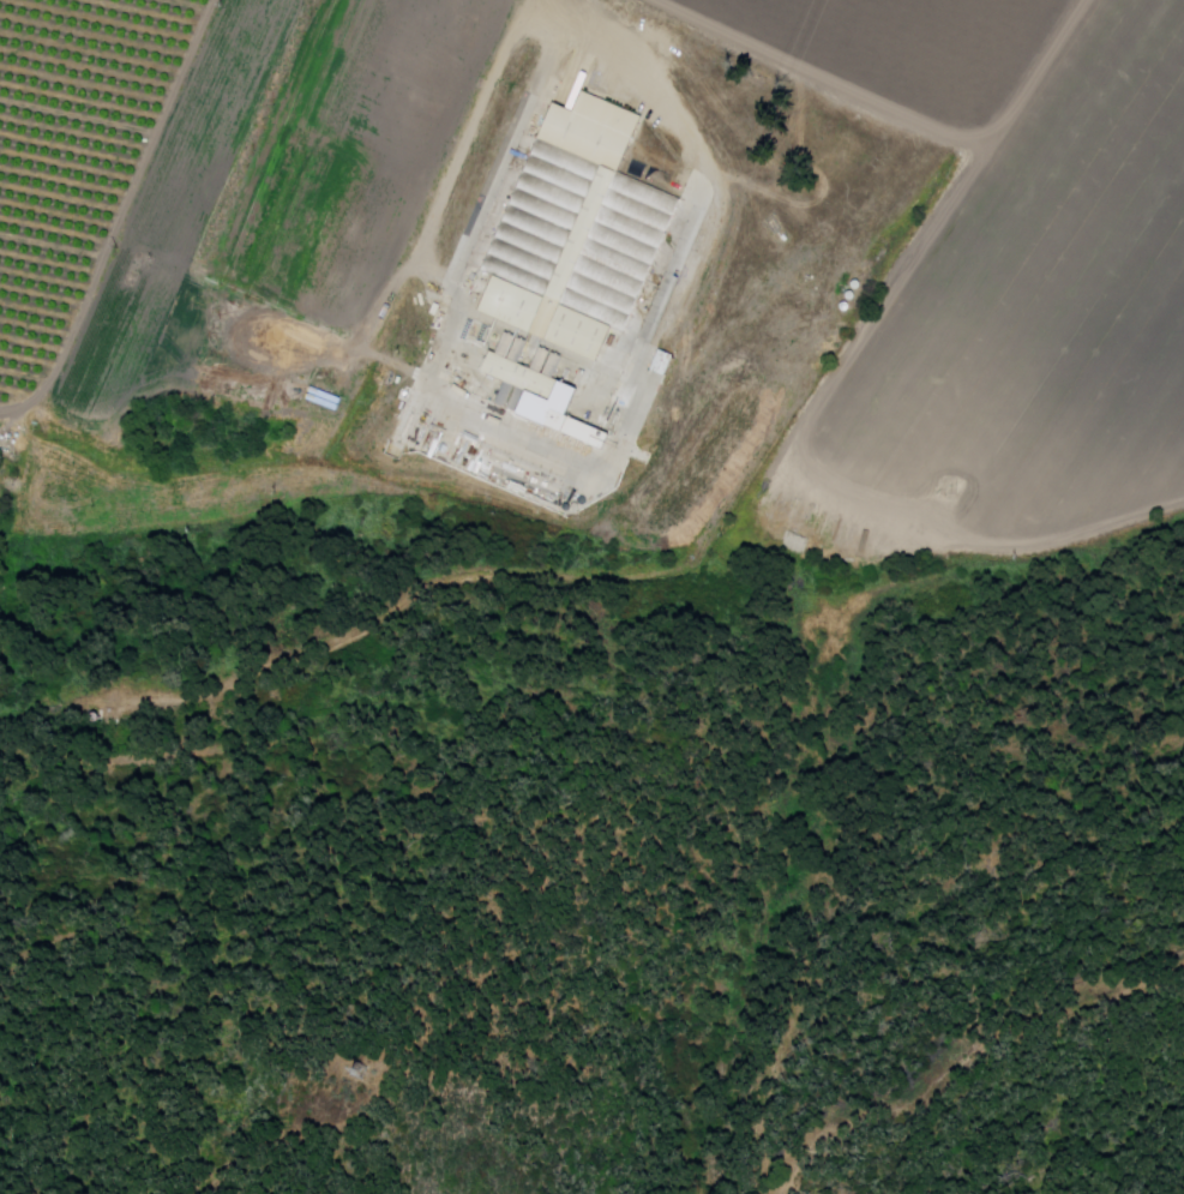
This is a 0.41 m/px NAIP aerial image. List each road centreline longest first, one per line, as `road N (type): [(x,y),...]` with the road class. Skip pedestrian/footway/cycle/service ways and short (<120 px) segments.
road 1 (track): [(1070,0),(981,134),(666,0)]
road 2 (track): [(1183,967),(1123,995),(1035,1018),(804,1165),(777,1193)]
road 3 (track): [(537,0),(414,268),(390,282)]

